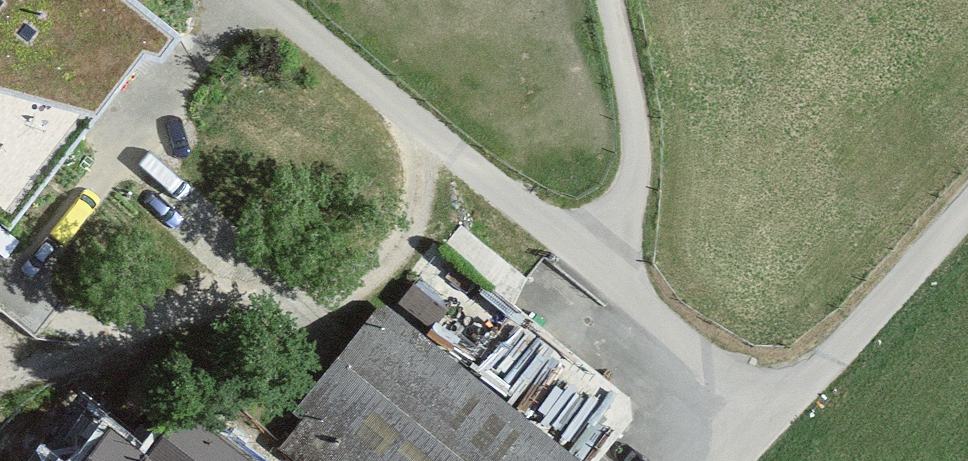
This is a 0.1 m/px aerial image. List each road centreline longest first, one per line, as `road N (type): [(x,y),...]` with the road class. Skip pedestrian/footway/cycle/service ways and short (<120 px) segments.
road 1 (unclassified): [(590,260),(263,0)]
road 2 (unclassified): [(611,0),(639,118),(639,181),(590,260)]
road 3 (unclassified): [(776,411),(590,260)]

